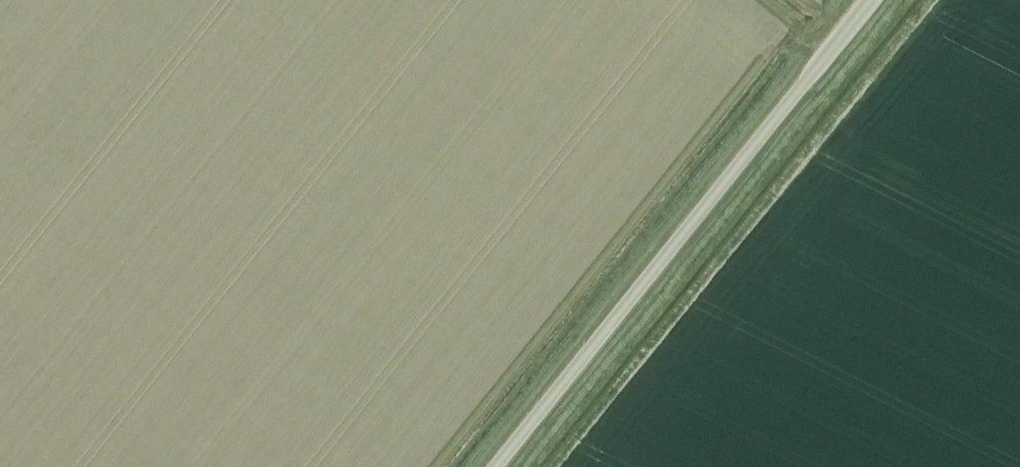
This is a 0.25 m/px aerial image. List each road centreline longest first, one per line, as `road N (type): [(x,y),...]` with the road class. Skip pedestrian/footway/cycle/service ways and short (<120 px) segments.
road 1 (unclassified): [(489,466),(864,0)]

